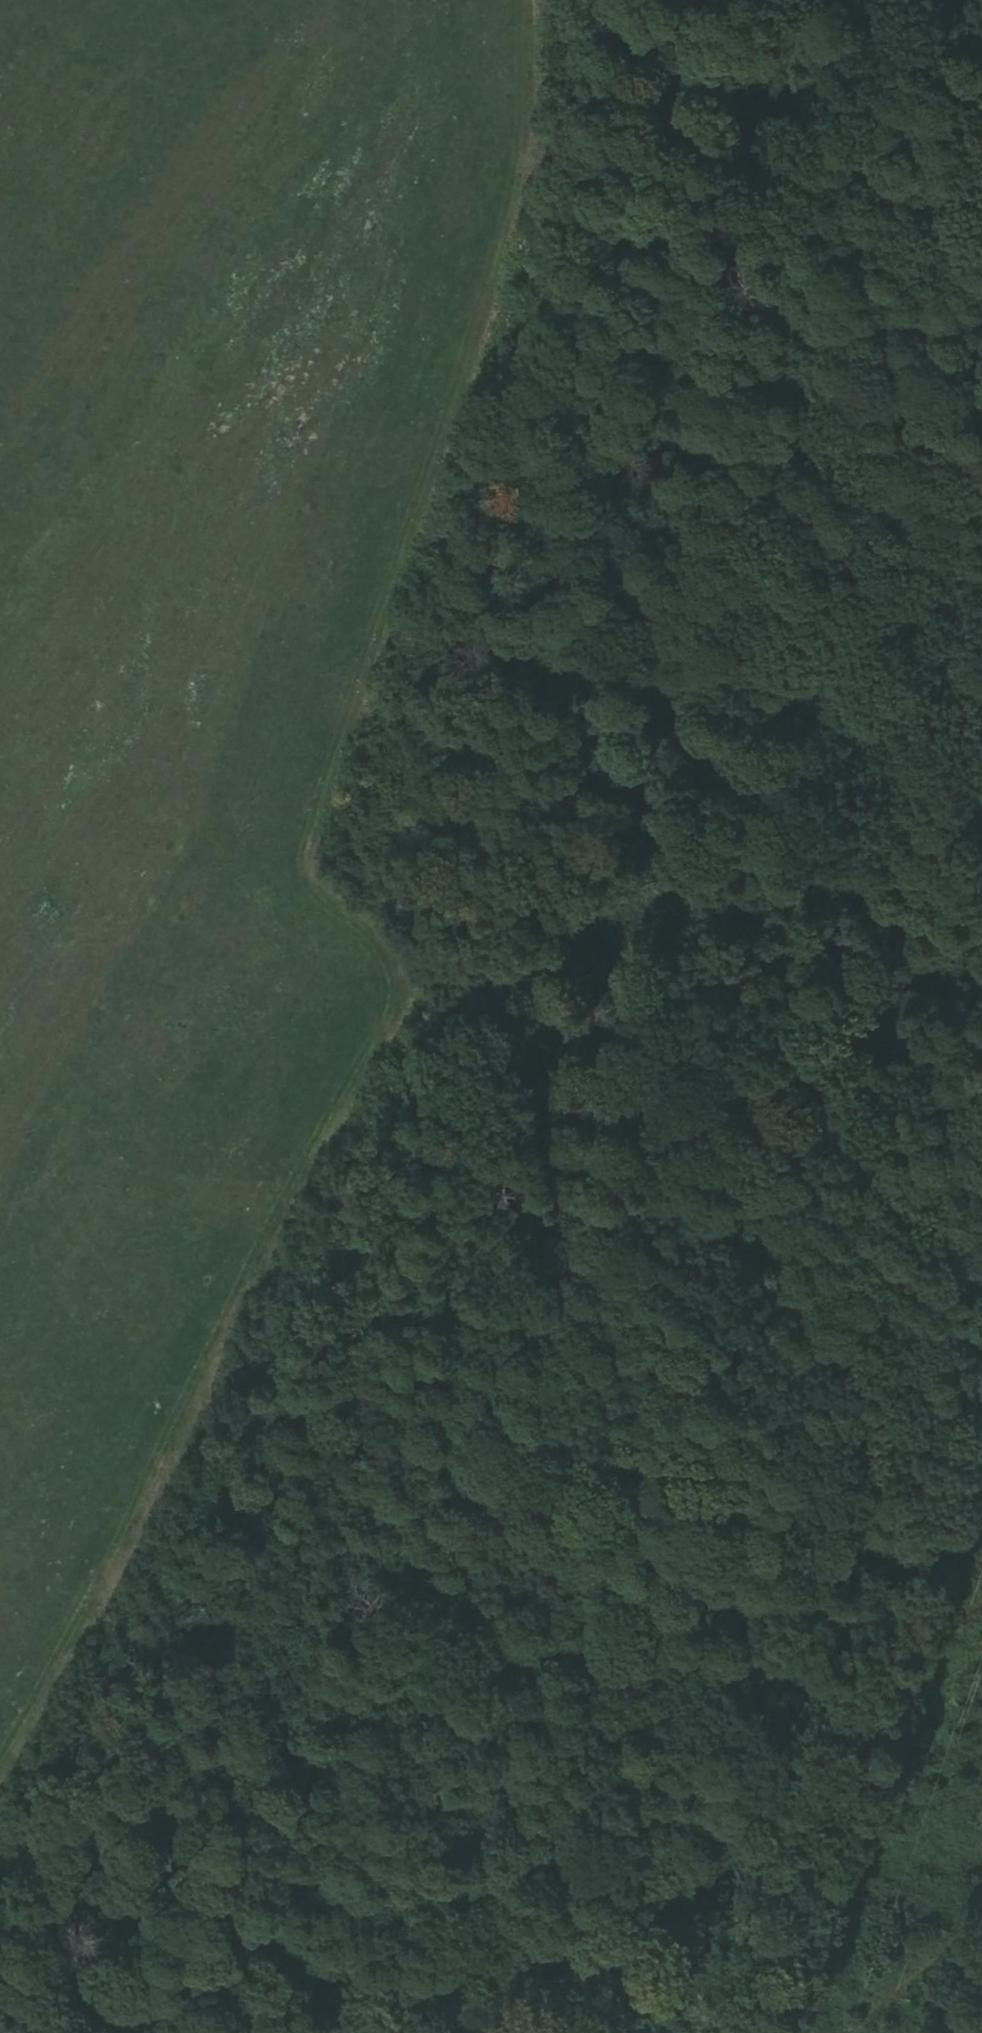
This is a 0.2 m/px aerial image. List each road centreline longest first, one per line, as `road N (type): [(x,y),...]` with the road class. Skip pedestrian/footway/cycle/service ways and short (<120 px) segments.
road 1 (track): [(981,1933),(858,2032)]

